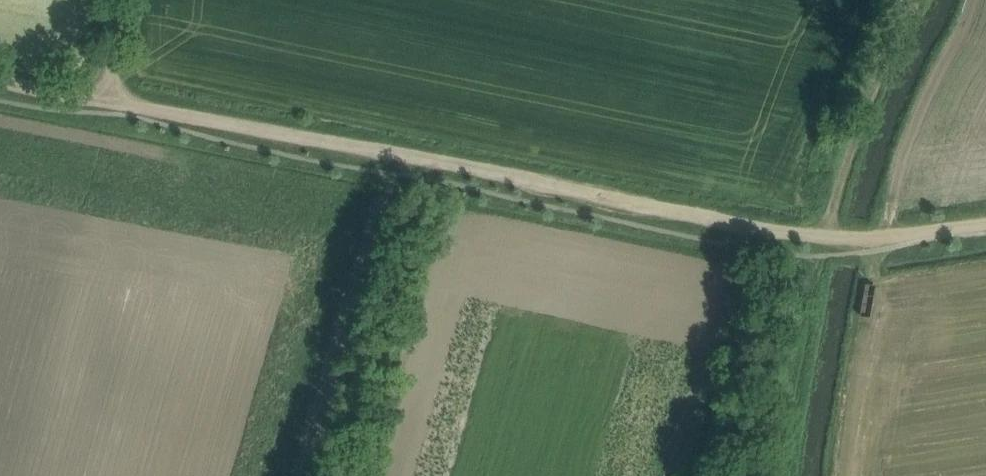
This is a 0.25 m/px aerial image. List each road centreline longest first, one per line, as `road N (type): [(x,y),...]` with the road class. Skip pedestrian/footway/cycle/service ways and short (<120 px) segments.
road 1 (track): [(985,231),(827,239),(0,80)]
road 2 (track): [(924,0),(854,157),(834,239)]

